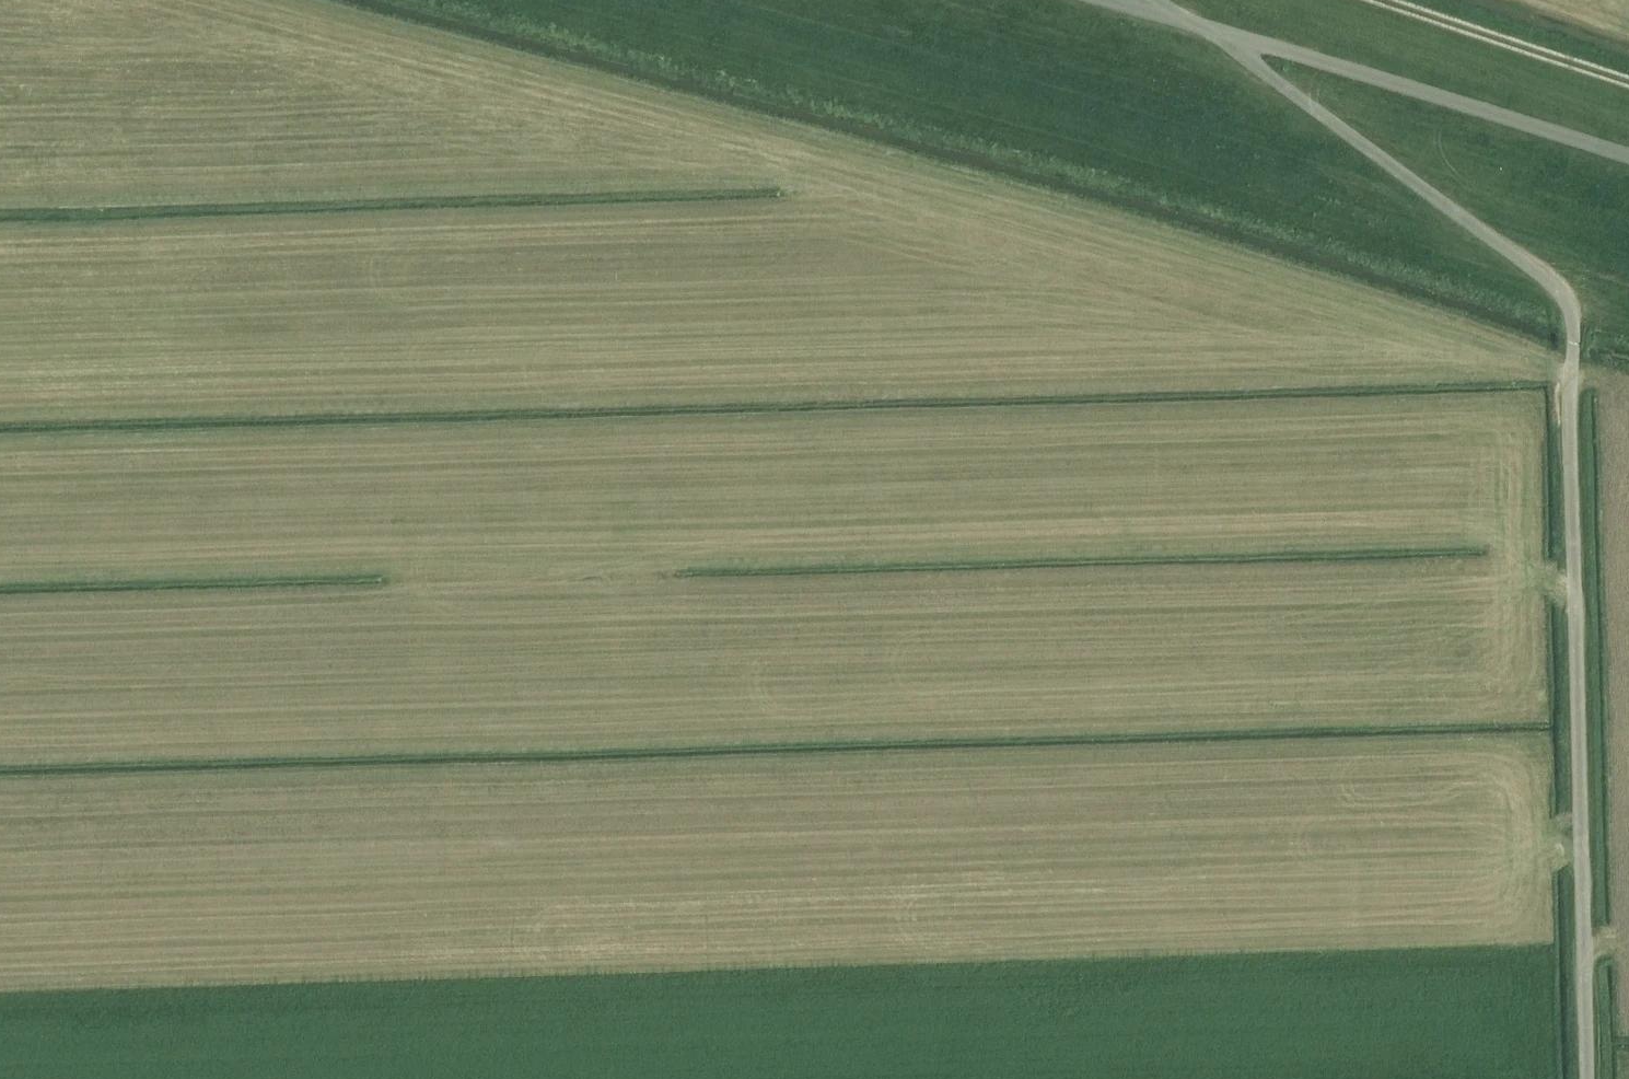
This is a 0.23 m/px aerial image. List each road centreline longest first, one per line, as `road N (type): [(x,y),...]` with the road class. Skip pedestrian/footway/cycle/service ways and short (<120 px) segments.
road 1 (unclassified): [(1591,1078),(1572,325),(1557,276),(1171,0)]

